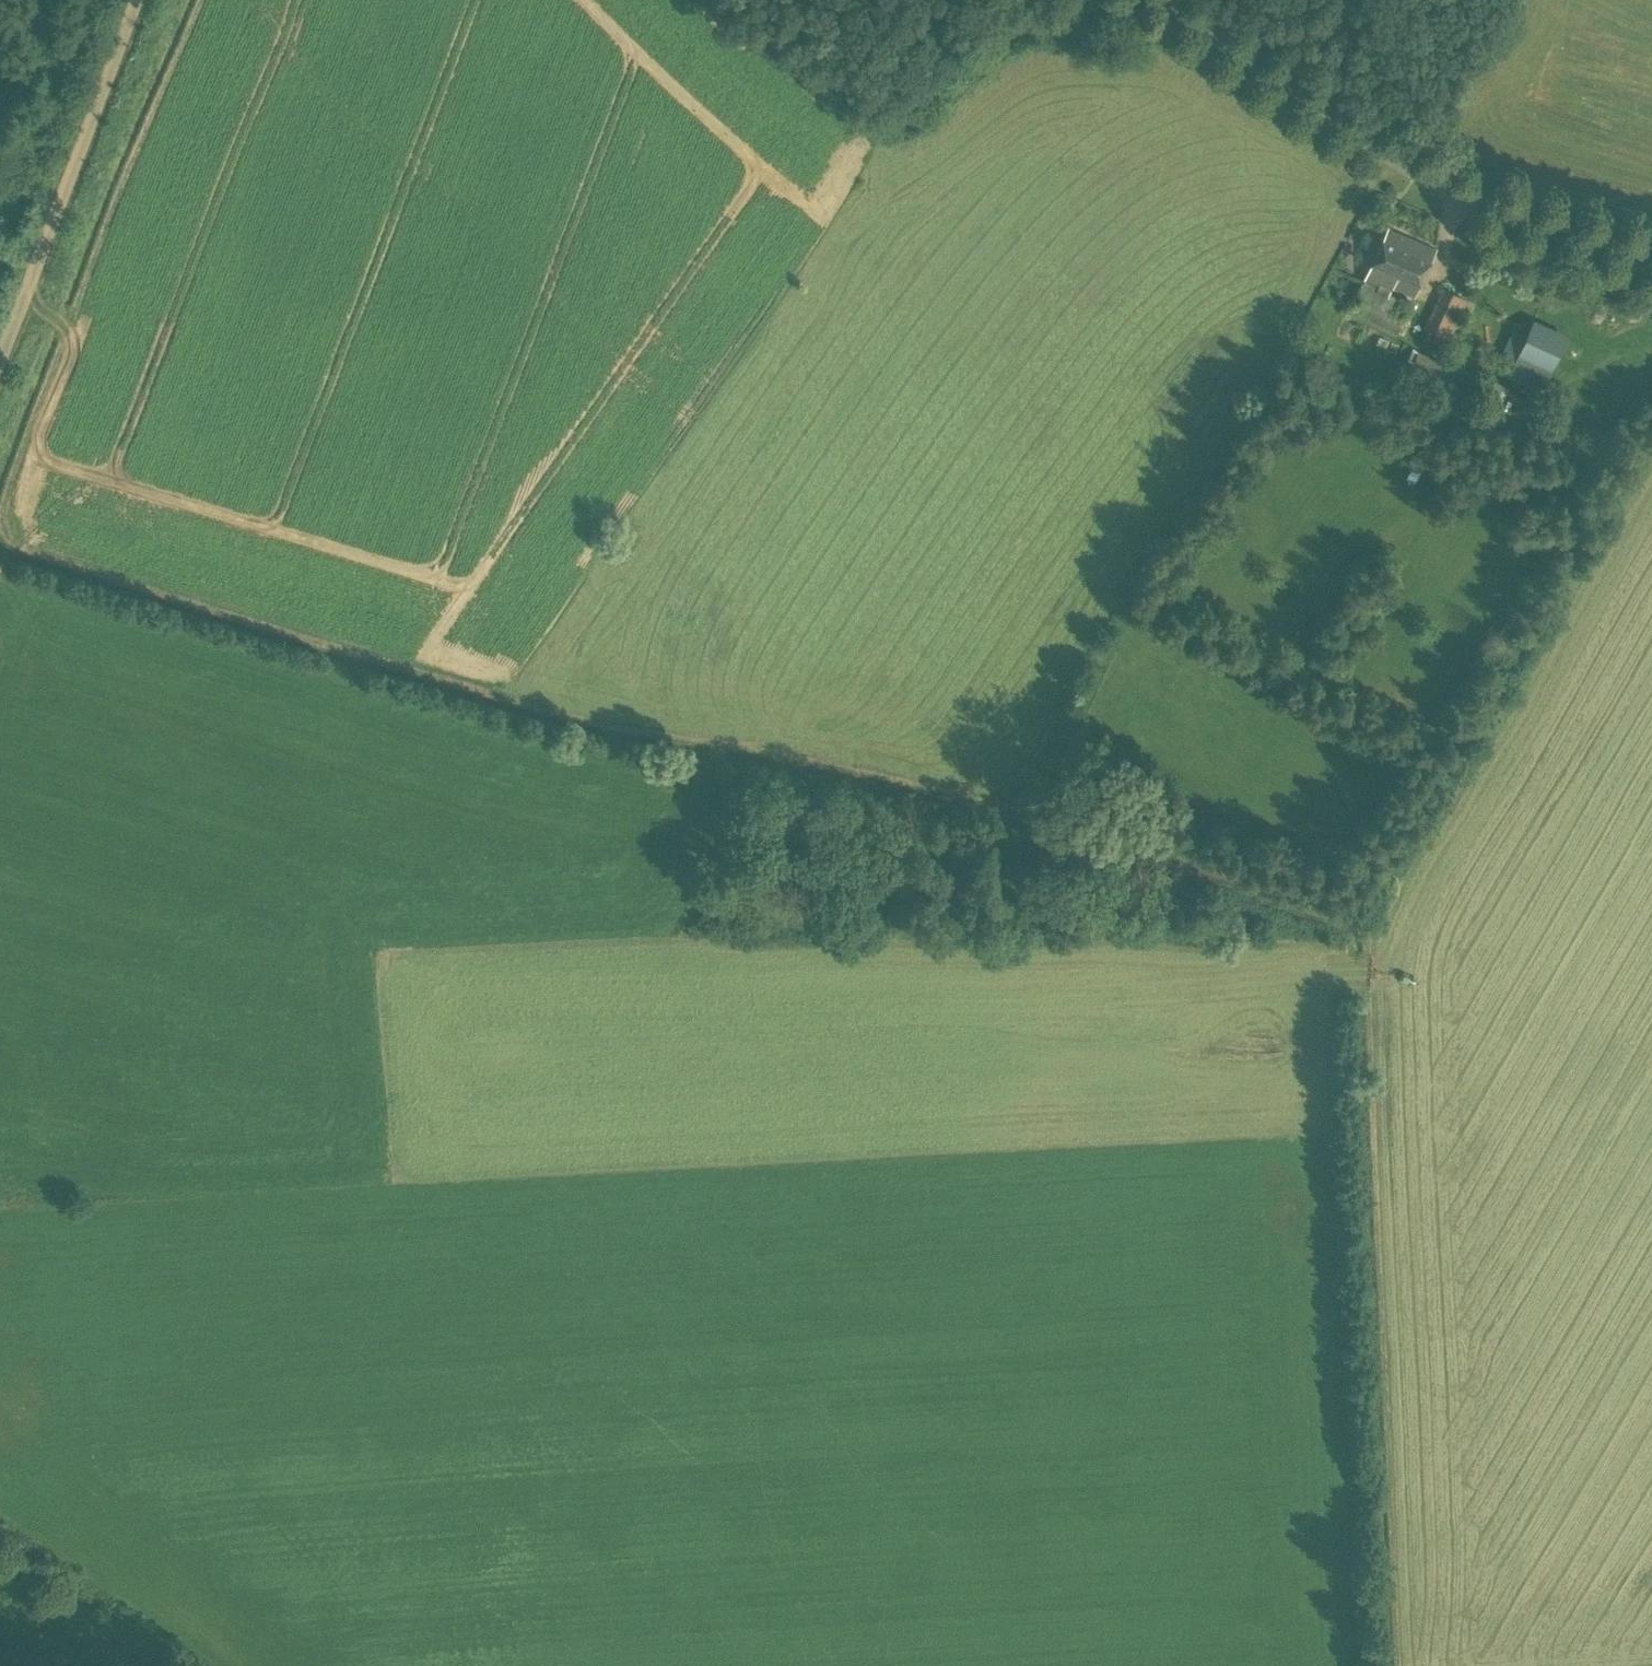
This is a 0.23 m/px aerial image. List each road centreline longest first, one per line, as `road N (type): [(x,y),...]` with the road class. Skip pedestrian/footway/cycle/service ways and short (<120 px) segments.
road 1 (tertiary): [(1651,257),(1436,174),(1164,0)]
road 2 (unclassified): [(0,369),(138,0)]

